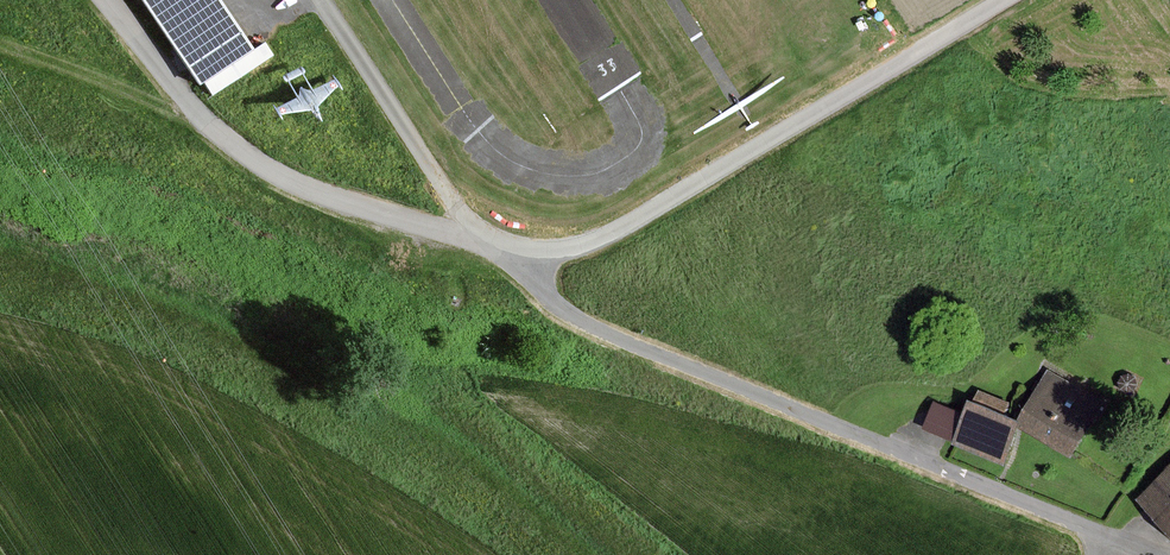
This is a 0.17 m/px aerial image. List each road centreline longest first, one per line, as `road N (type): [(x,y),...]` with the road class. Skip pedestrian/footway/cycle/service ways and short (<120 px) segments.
road 1 (unclassified): [(533,250),(542,287),(581,321),(1150,554)]
road 2 (unclassified): [(533,250),(574,248),(619,228),(1005,0)]
road 3 (unclassified): [(105,0),(206,121),(270,171),(370,211),(473,239)]
road 4 (unclassified): [(473,239),(323,4)]

